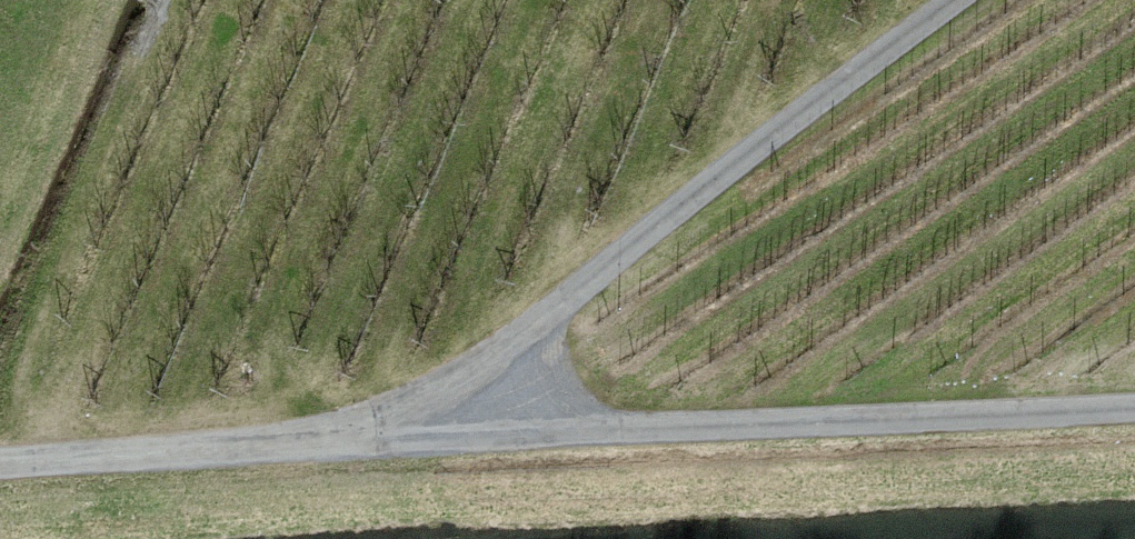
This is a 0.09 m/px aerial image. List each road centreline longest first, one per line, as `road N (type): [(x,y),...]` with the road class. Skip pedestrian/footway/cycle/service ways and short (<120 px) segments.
road 1 (track): [(0,465),(1134,410)]
road 2 (track): [(406,445),(475,380),(972,0)]

